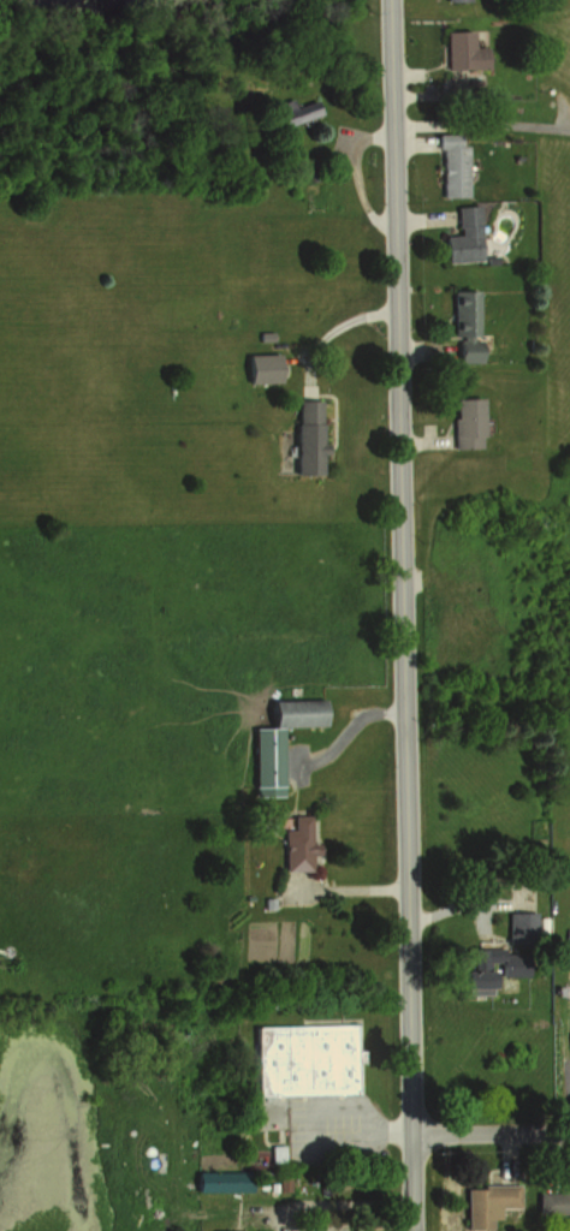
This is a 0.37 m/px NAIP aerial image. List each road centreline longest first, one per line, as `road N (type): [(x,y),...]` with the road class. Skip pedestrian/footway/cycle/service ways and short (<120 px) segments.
road 1 (tertiary): [(411,1230),(388,0)]
road 2 (residential): [(569,1134),(410,1135)]

